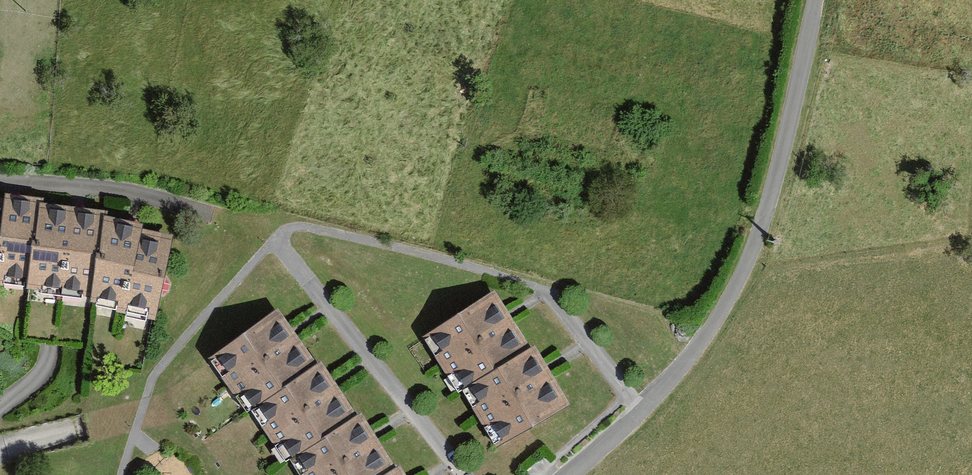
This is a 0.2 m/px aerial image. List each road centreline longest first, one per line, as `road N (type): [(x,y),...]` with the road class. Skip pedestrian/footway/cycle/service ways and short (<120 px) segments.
road 1 (unclassified): [(644,410),(700,344),(757,242),(822,0)]
road 2 (residential): [(644,410),(539,288),(304,226),(275,237)]
road 3 (residential): [(458,474),(275,237)]
road 4 (residential): [(275,237),(162,365),(121,474)]

